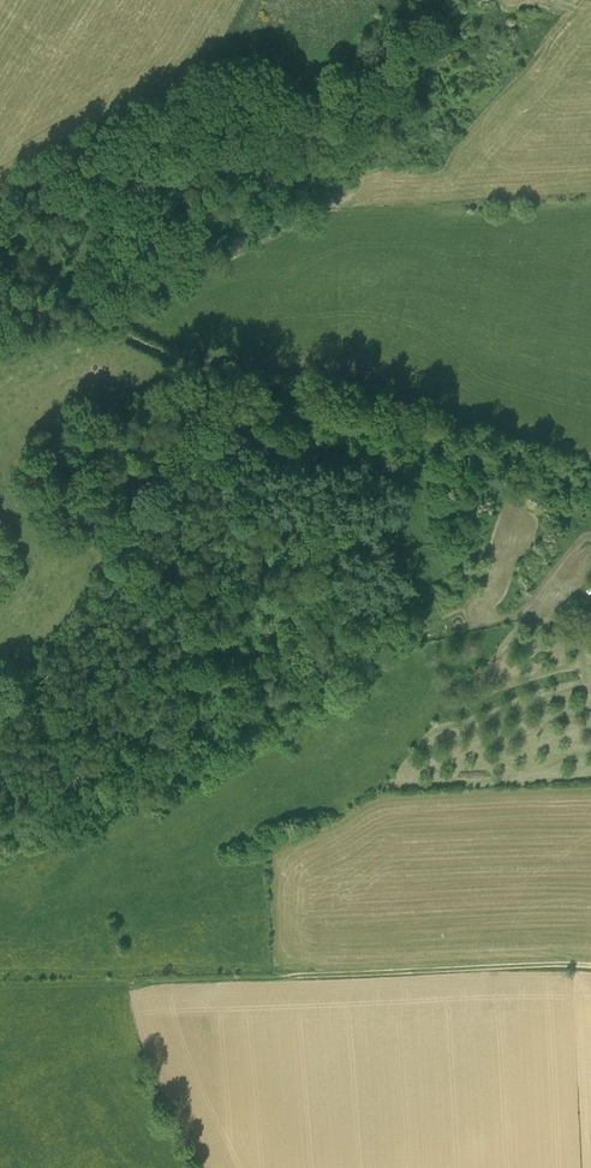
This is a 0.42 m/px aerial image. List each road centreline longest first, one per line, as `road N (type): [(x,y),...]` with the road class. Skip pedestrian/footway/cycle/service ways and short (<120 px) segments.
road 1 (track): [(590,499),(397,411),(197,367),(97,323),(0,344)]
road 2 (track): [(590,966),(286,976)]

